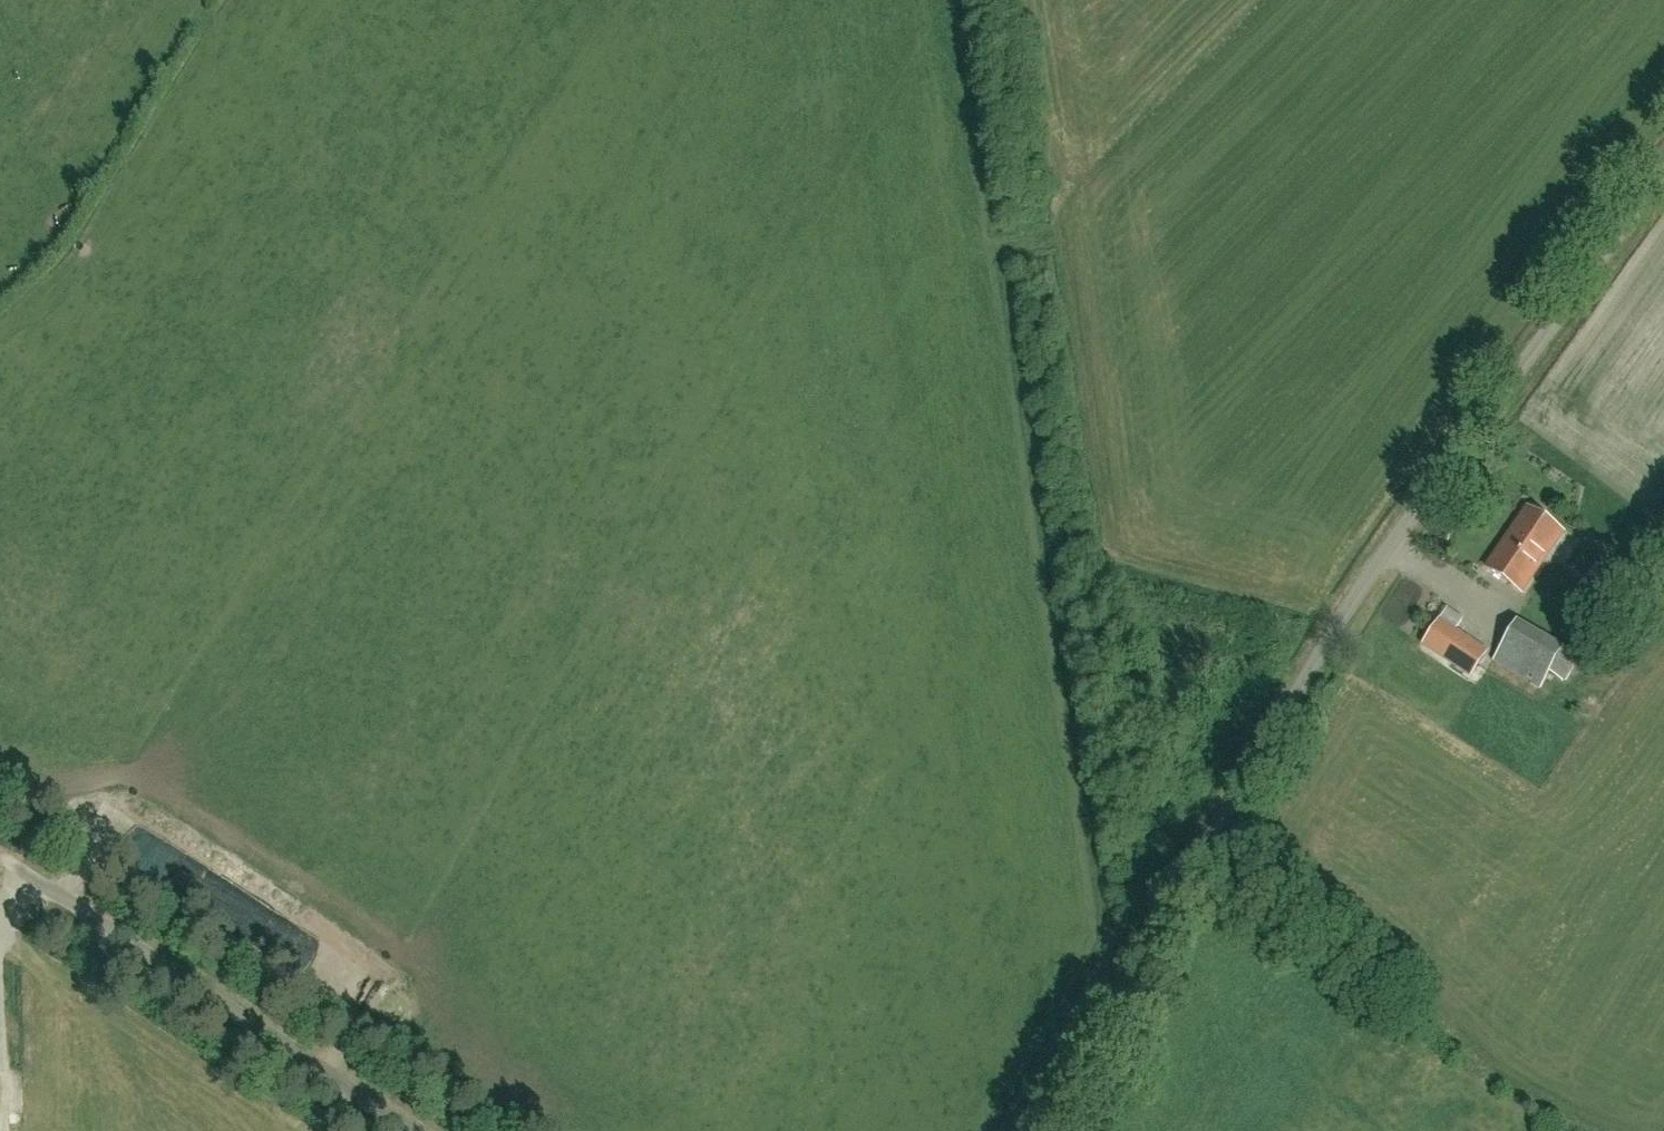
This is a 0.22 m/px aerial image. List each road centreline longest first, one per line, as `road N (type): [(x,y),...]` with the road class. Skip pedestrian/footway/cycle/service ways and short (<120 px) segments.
road 1 (unclassified): [(1028,1130),(1331,642),(1663,179)]
road 2 (unclassified): [(415,1130),(13,868)]

